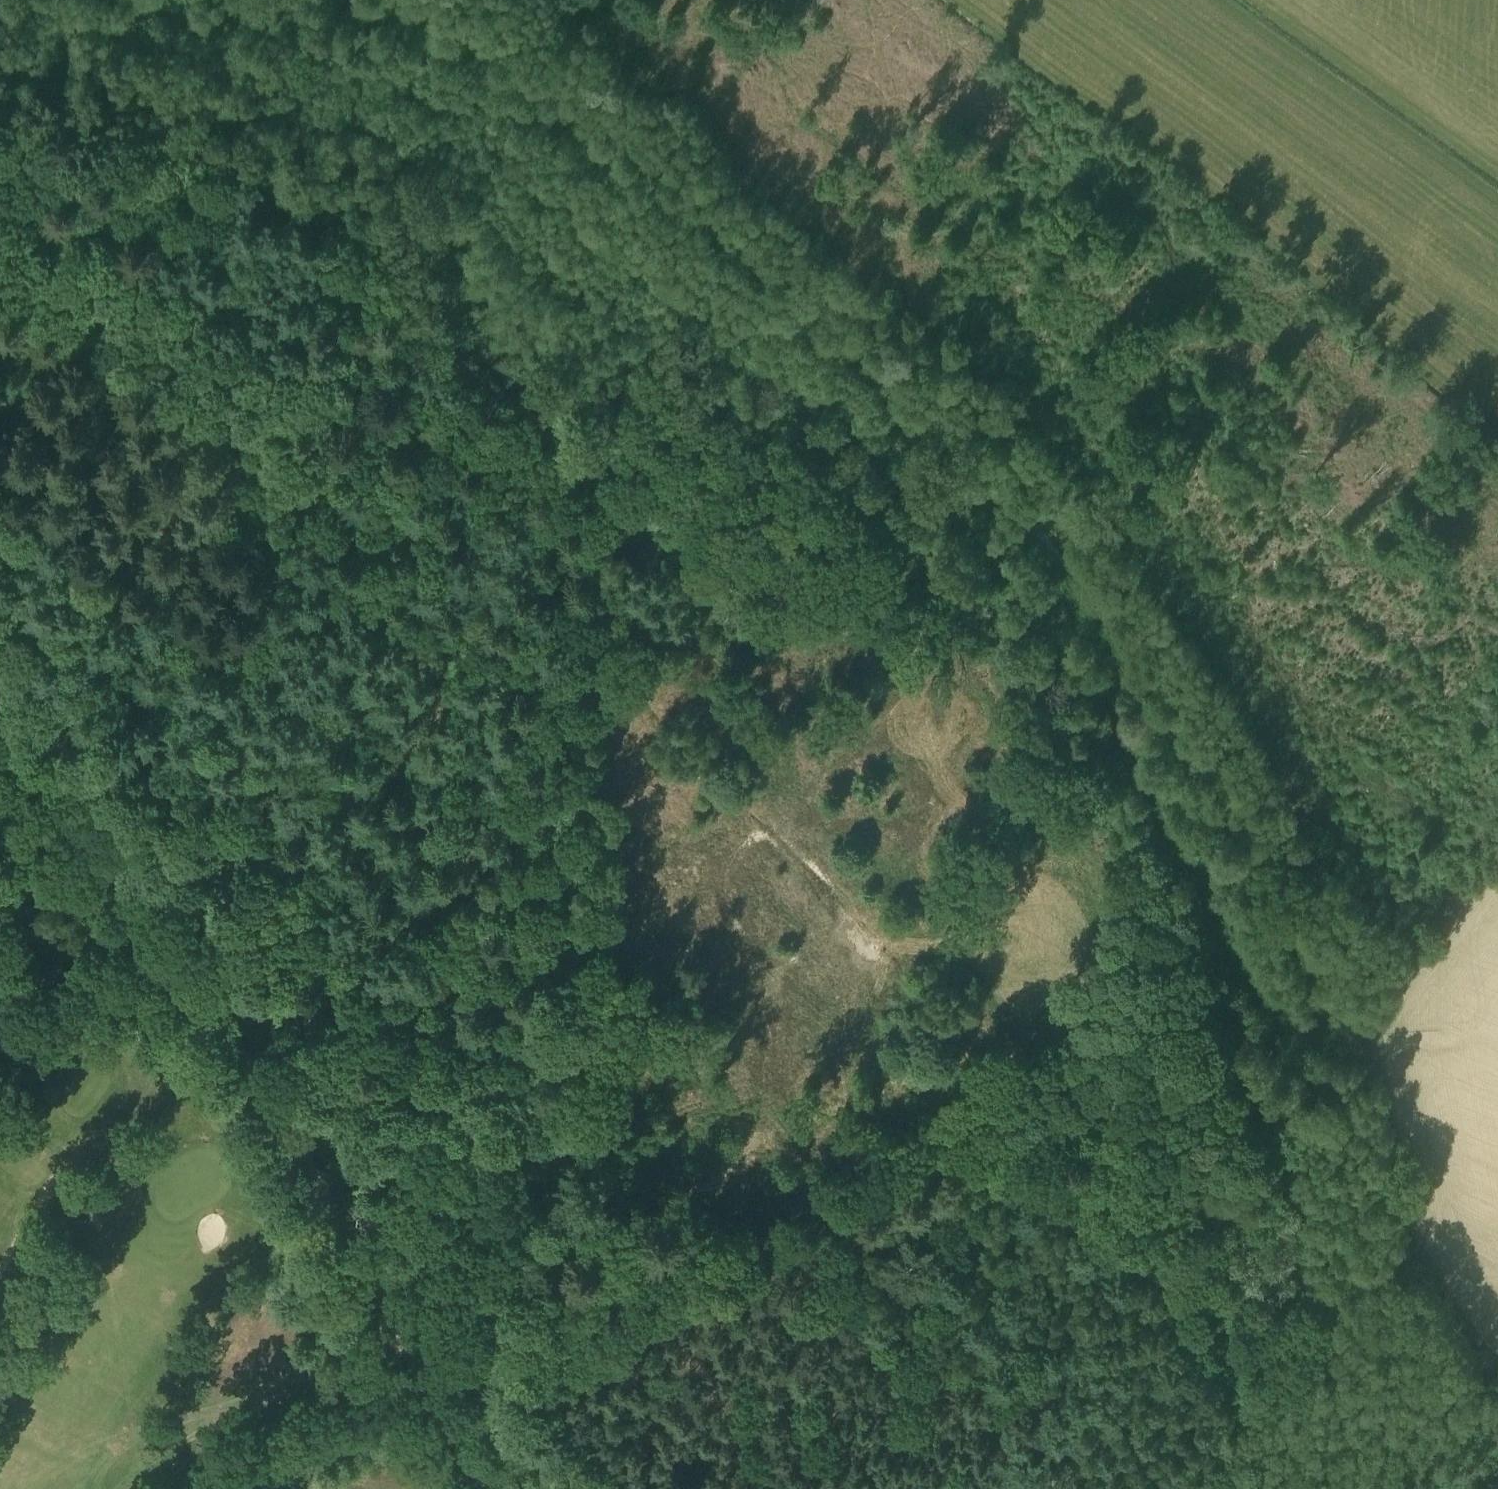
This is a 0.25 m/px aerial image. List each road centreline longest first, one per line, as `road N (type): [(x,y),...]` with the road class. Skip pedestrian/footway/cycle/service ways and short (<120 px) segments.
road 1 (track): [(400,1322),(198,986),(0,733)]
road 2 (track): [(498,1488),(400,1322)]

